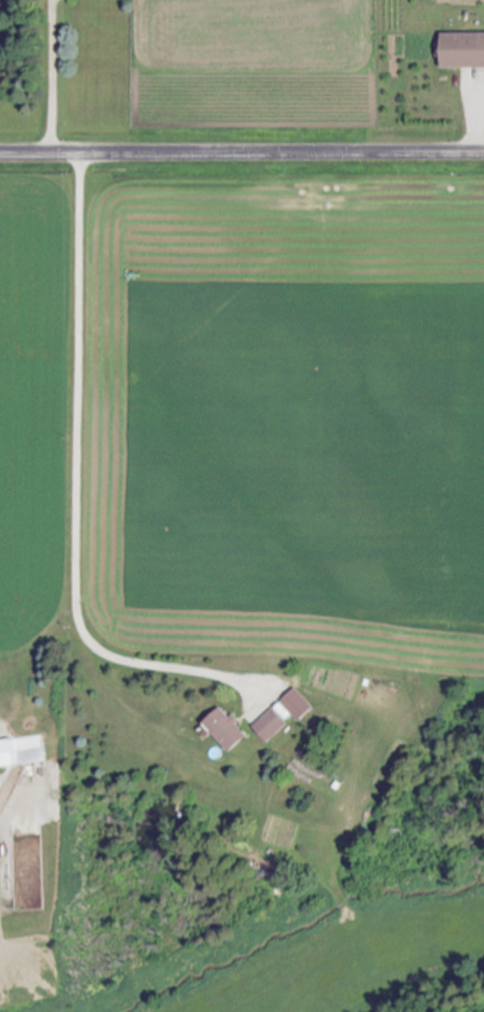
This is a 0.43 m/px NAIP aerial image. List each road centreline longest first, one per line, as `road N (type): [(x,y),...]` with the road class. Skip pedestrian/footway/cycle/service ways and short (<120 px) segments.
road 1 (tertiary): [(483,151),(0,153)]

